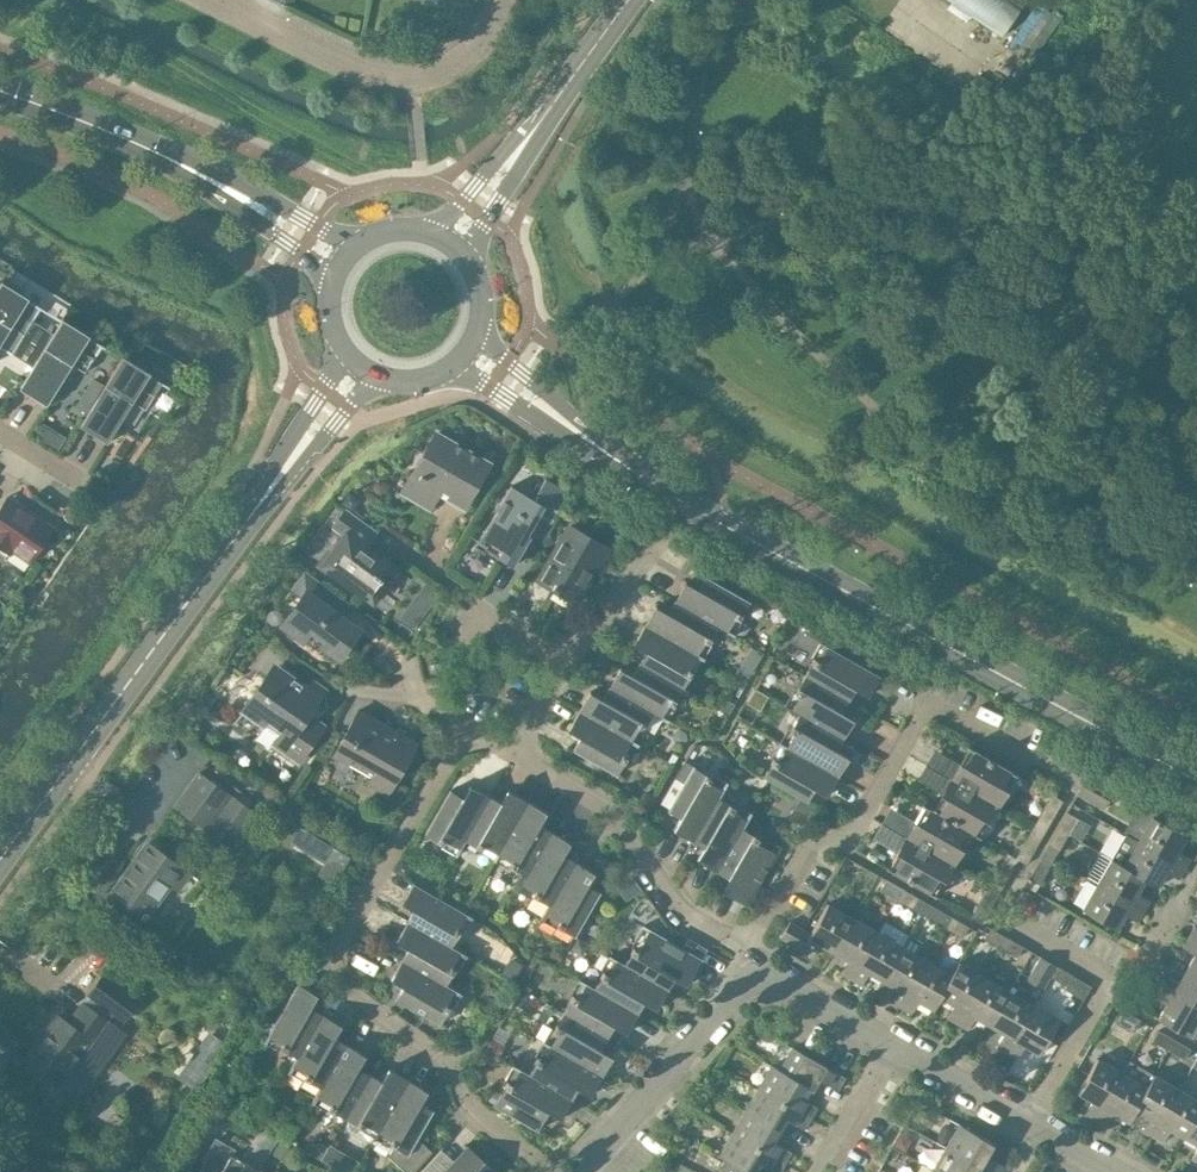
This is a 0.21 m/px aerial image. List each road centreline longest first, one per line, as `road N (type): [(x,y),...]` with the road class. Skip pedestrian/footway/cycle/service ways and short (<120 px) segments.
road 1 (secondary): [(1196,780),(747,538),(564,420)]
road 2 (residential): [(548,1171),(473,1112),(449,1067),(345,991),(334,958),(468,731),(511,751)]
road 3 (tertiary): [(0,859),(292,459)]
road 4 (residential): [(746,944),(800,857),(863,818),(928,699),(1032,753)]
road 5 (residential): [(217,0),(332,56),(411,83),(466,54),(502,0)]
road 6 (residential): [(746,944),(684,911),(610,807),(511,751)]
road 7 (residential): [(1023,1120),(1103,974),(994,909)]
road 8 (residential): [(757,976),(579,1171)]
road 9 (secondary): [(234,192),(153,148),(0,92)]
road 10 (secondary): [(523,142),(628,0)]
road 11 (residential): [(565,658),(663,532)]
road 12 (residential): [(1023,1120),(891,1044)]
road 13 (residential): [(891,1044),(791,982),(757,976)]
road 14 (residential): [(891,1044),(819,1171)]
road 15 (secondary): [(357,244),(234,192)]
road 16 (secondary): [(234,192),(260,226),(333,275)]
road 17 (secondary): [(466,256),(512,182),(523,142)]
road 18 (secondary): [(523,142),(488,166),(434,233)]
road 19 (secondary): [(456,365),(528,411),(564,420)]
road 20 (secondary): [(564,420),(545,390),(477,336)]

